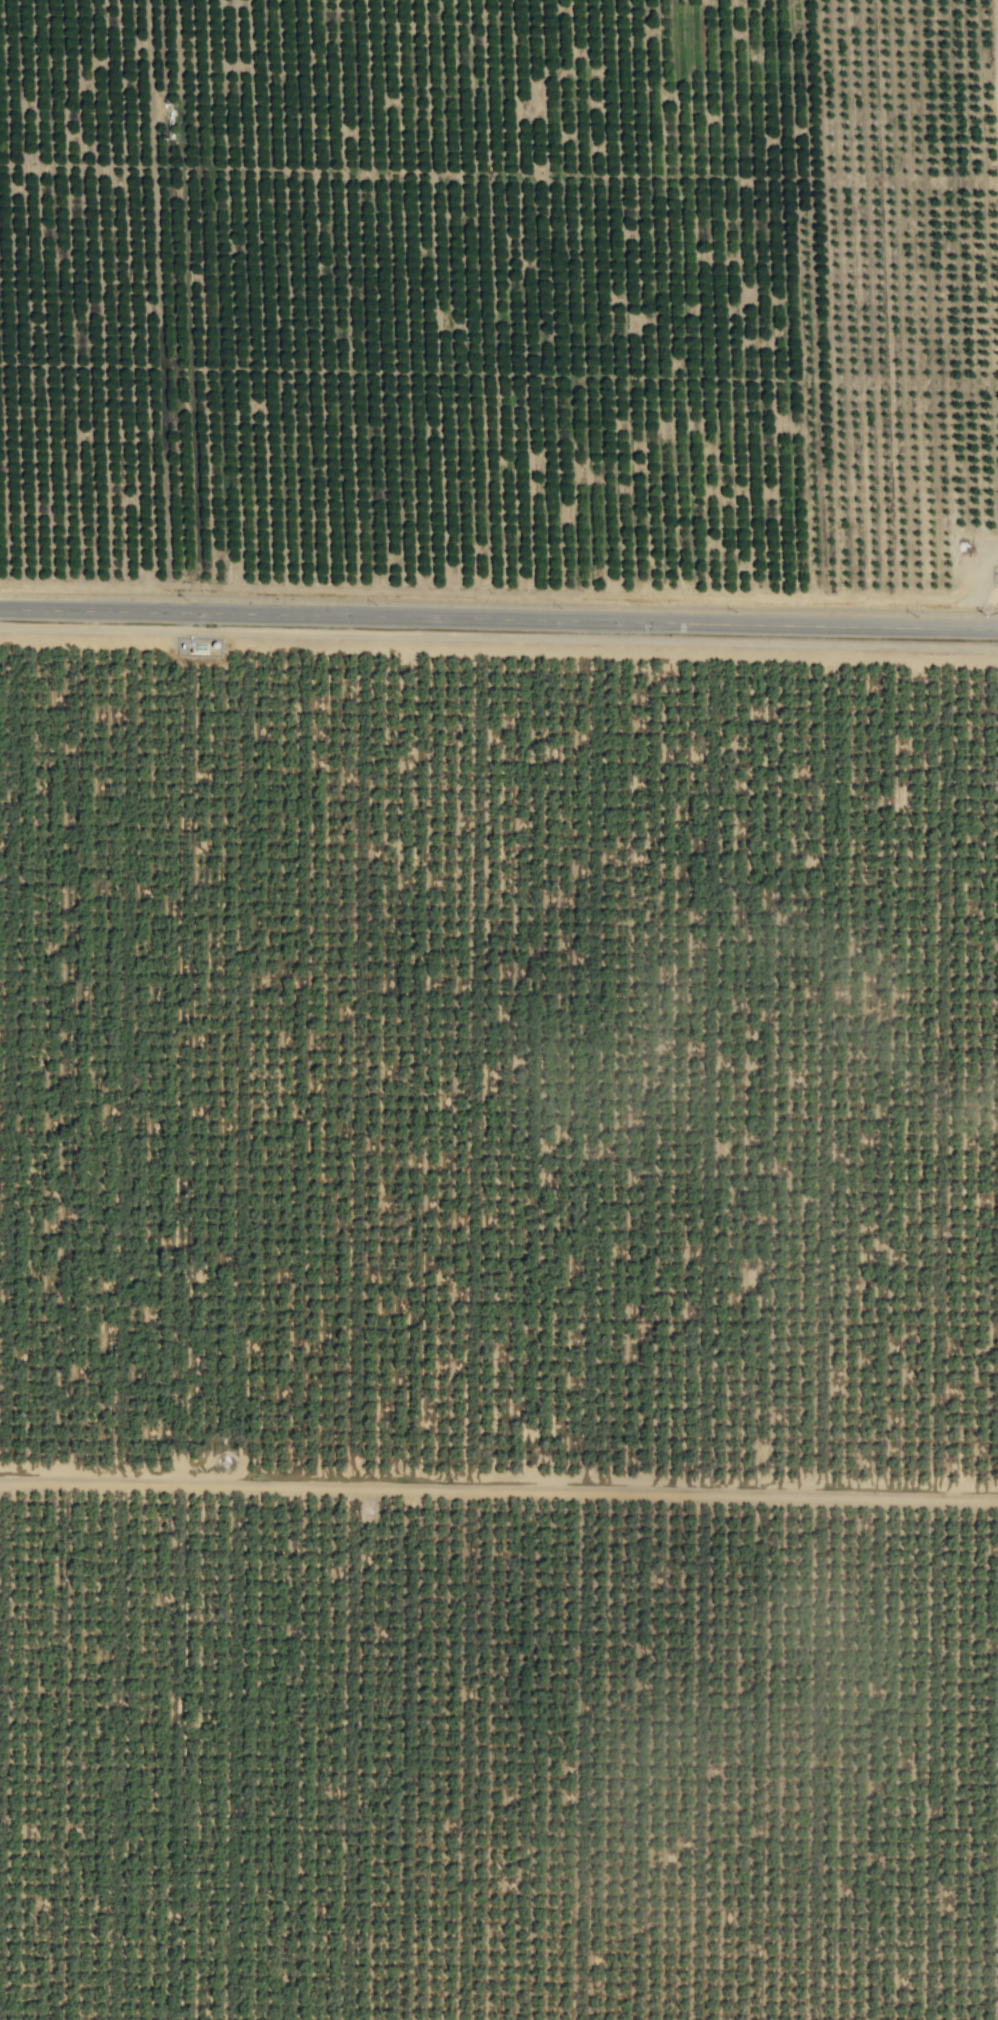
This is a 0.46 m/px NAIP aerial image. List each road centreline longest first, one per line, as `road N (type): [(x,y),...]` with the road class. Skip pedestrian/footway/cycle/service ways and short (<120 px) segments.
road 1 (residential): [(0,607),(997,628)]

